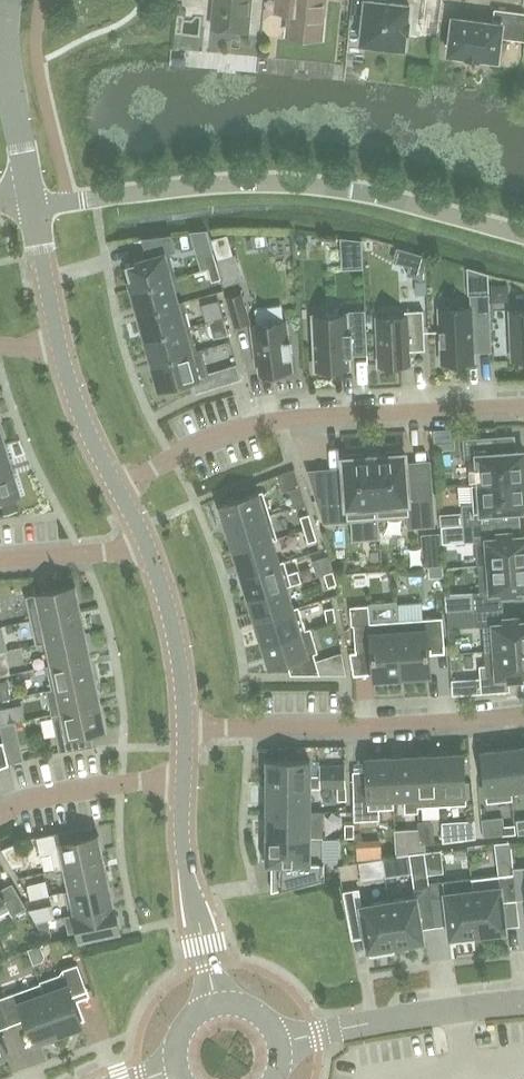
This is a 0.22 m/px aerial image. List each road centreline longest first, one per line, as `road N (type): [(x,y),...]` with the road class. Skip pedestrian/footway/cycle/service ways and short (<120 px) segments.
road 1 (unclassified): [(33,205),(304,186),(523,237)]
road 2 (residential): [(119,488),(175,455),(276,419),(523,406)]
road 3 (residential): [(523,714),(351,728),(184,728)]
road 4 (tertiary): [(217,1004),(187,873),(183,775)]
road 5 (tertiary): [(33,205),(7,56),(7,0)]
road 6 (tertiary): [(184,728),(174,638),(145,544)]
road 7 (residential): [(0,808),(25,796),(183,775)]
road 8 (residential): [(277,1043),(455,1010)]
road 9 (tertiary): [(119,488),(94,444),(58,342)]
road 10 (residential): [(0,559),(145,544)]
road 11 (tertiary): [(58,342),(33,205)]

